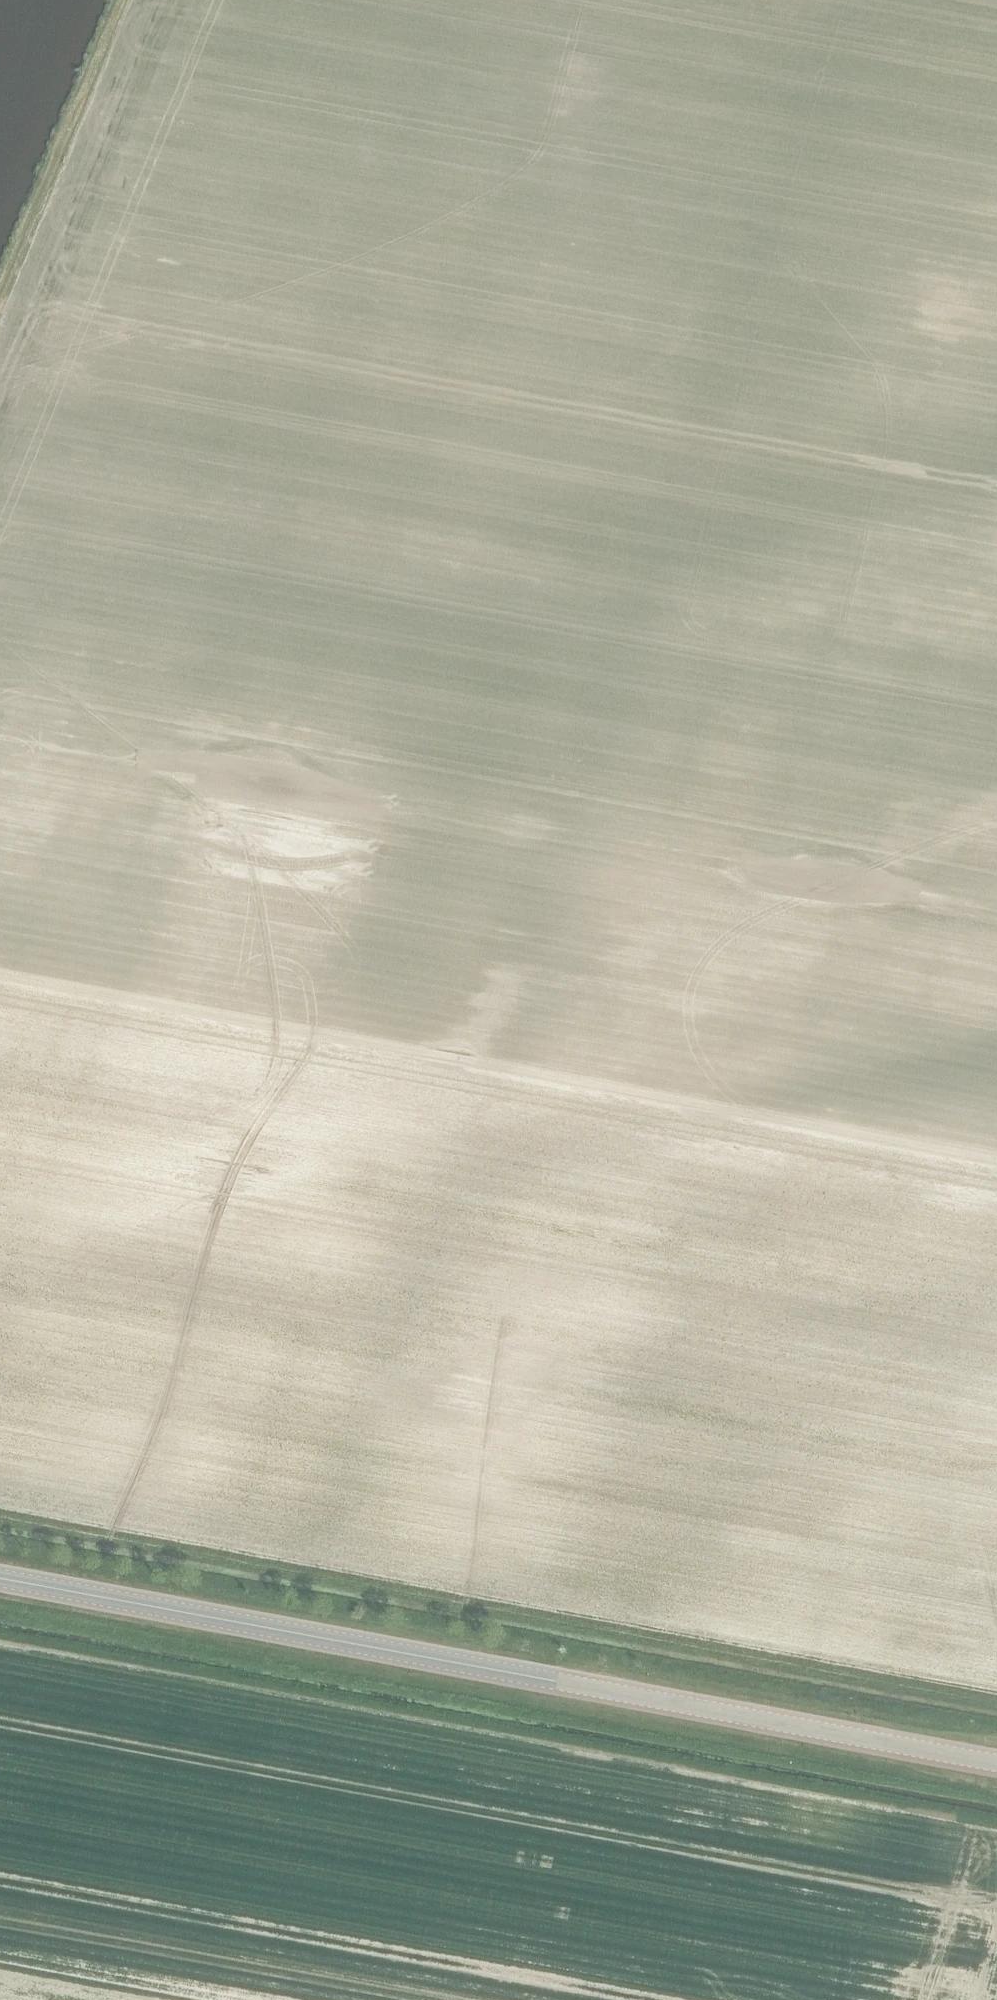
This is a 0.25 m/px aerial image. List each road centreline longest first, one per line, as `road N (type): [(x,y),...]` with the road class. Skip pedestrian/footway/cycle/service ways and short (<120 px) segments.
road 1 (secondary): [(996,1759),(0,1577)]

